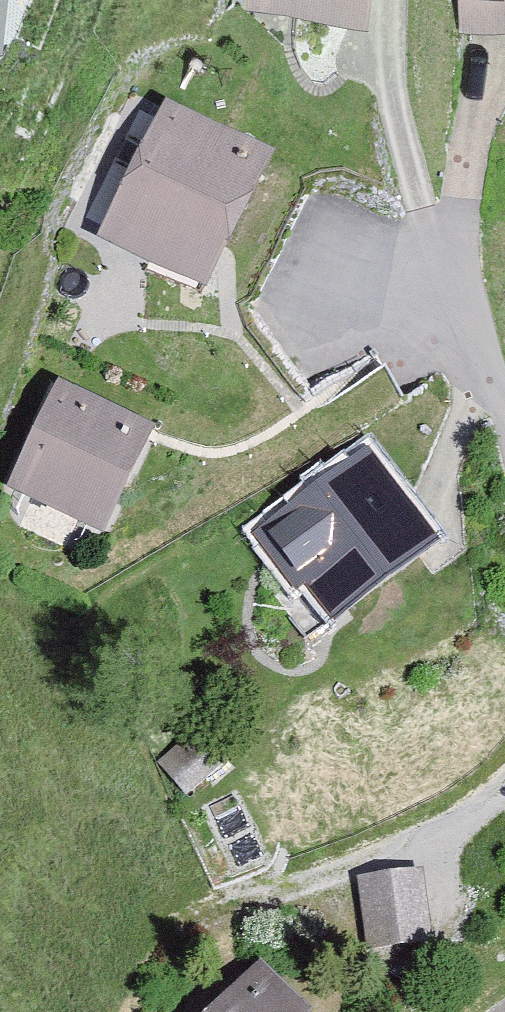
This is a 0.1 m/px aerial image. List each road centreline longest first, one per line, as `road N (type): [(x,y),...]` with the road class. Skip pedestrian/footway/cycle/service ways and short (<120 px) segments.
road 1 (residential): [(504,785),(407,849),(210,910),(153,953)]
road 2 (residential): [(432,276),(504,446)]

